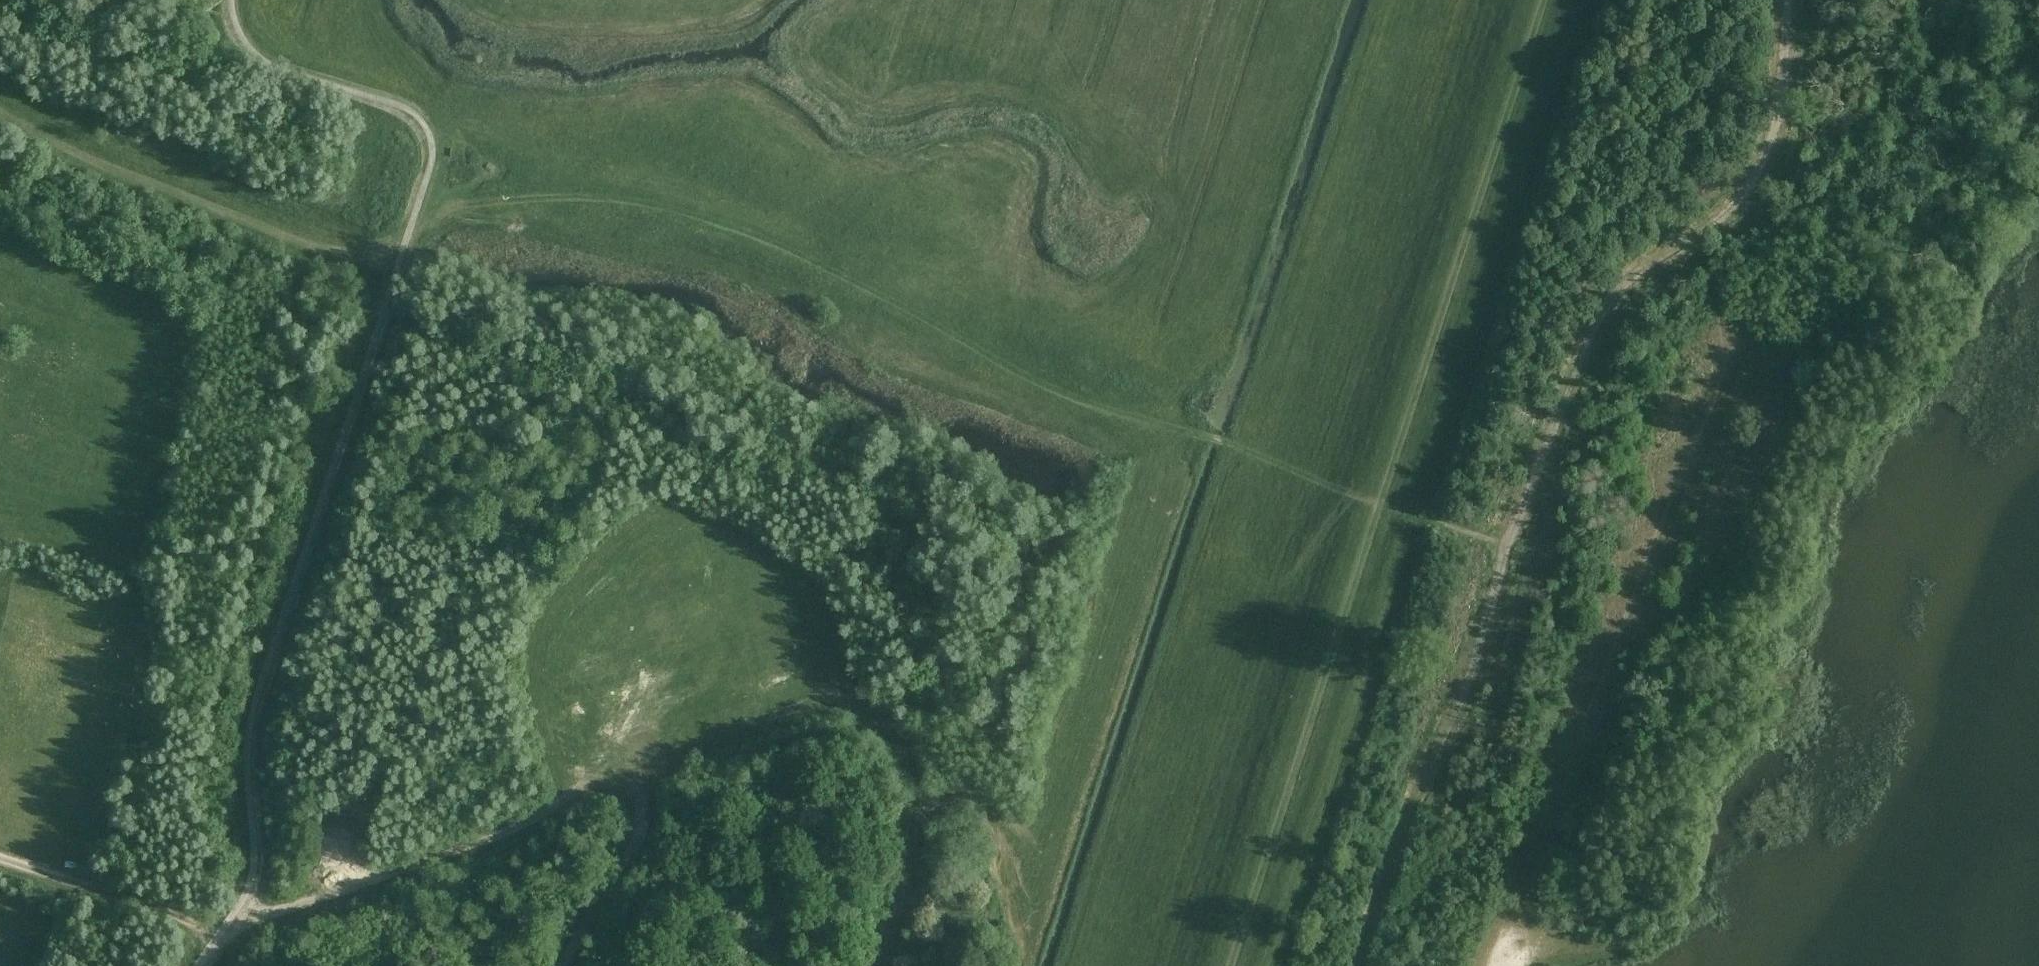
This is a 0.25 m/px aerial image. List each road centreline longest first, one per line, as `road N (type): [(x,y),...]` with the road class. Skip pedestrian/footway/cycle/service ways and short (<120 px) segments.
road 1 (track): [(419,208),(561,176),(696,201),(839,266),(935,343),(1500,537)]
road 2 (track): [(1816,0),(1731,170),(1697,214),(1614,278),(1545,407),(1359,965)]
road 3 (track): [(0,114),(106,167),(396,274)]

